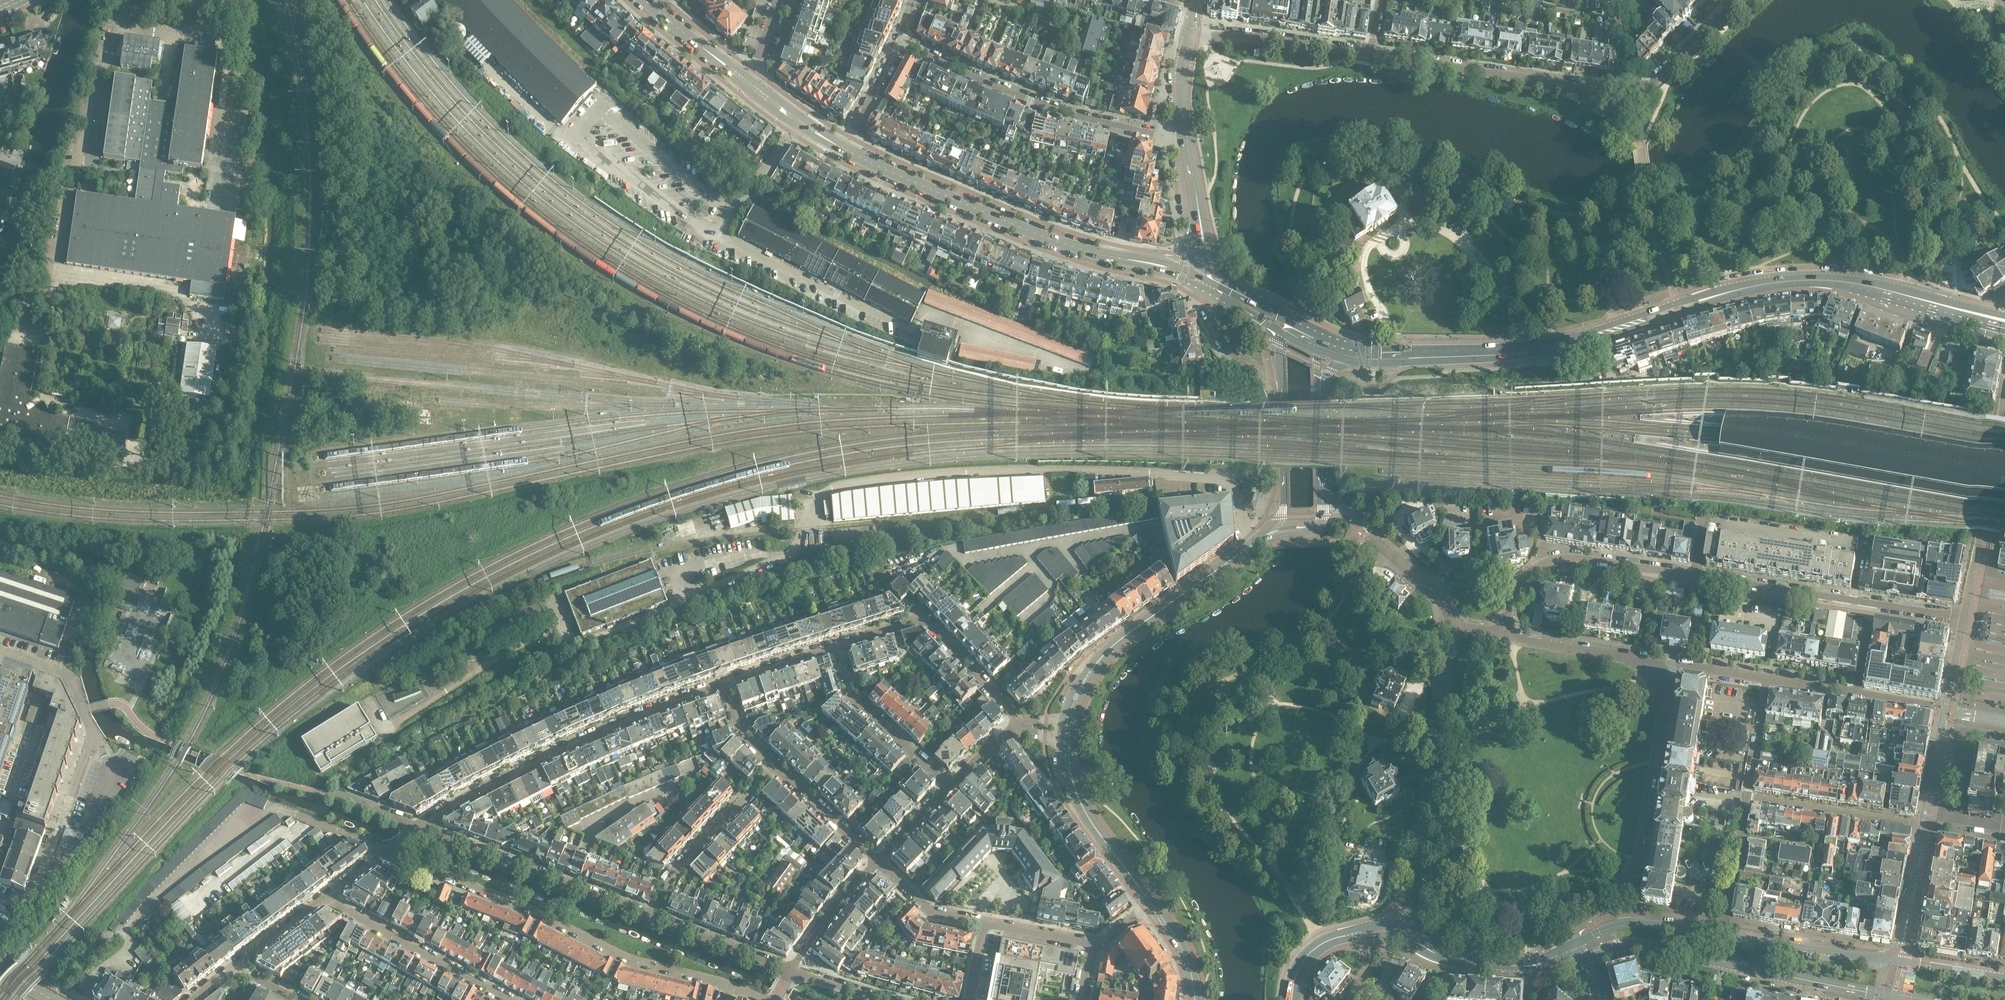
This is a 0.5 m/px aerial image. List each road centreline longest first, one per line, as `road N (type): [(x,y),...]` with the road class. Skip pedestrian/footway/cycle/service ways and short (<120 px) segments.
road 1 (primary): [(2004,314),(1909,289),(1802,275),(1708,292),(1559,342),(1381,353),(1326,340)]
road 2 (primary): [(1326,356),(1373,363),(1561,351),(1785,285),(1844,287),(1957,316)]
road 3 (residential): [(1872,603),(1570,557),(1523,577),(1505,635)]
road 4 (residential): [(384,854),(521,905),(616,953),(761,999)]
road 5 (residential): [(0,940),(25,913),(91,731),(60,672),(0,652)]
road 6 (residential): [(420,824),(617,724),(725,684)]
road 7 (residential): [(2004,390),(1963,618),(1872,603)]
road 8 (residential): [(1581,959),(1628,947),(1896,999)]
road 9 (residential): [(1749,796),(1922,825),(1896,961)]
road 10 (residential): [(1186,143),(1026,96),(900,34)]
road 11 (secondary): [(1066,730),(1078,691),(1118,639),(1284,527)]
road 12 (residential): [(1452,626),(1403,926)]
road 13 (primary): [(1098,253),(843,148)]
road 14 (residential): [(1625,922),(1620,903),(1637,859),(1670,664)]
road 15 (residential): [(1632,91),(1374,54)]
road 16 (residential): [(657,915),(420,824)]
road 17 (residential): [(836,646),(923,618),(1019,722)]
road 18 (residential): [(322,900),(507,999)]
road 19 (secondary): [(1284,527),(1323,520),(1326,356)]
road 20 (residential): [(657,915),(672,876),(774,764)]
road 21 (secondary): [(1149,900),(1079,800),(1066,730)]
road 22 (residential): [(1374,54),(1189,33)]
road 23 (residential): [(949,786),(852,696),(836,646)]
road 24 (residential): [(1896,961),(1725,935)]
road 25 (residential): [(1505,635),(1670,664)]
road 26 (residential): [(791,969),(657,915)]
road 27 (residential): [(1740,0),(1652,82),(1632,91)]
road 28 (residential): [(774,764),(877,862)]
road 29 (secondary): [(1282,385),(1284,527)]
road 30 (residential): [(1725,935),(1749,796)]
road 31 (residential): [(877,862),(791,969)]
road 32 (residential): [(1210,292),(1211,322),(1225,351),(1282,385)]
road 33 (primary): [(748,84),(652,0)]
road 34 (residential): [(900,34),(843,148)]
road 35 (residential): [(877,862),(933,913),(983,923)]
road 36 (residential): [(1452,626),(1428,587),(1368,539)]

